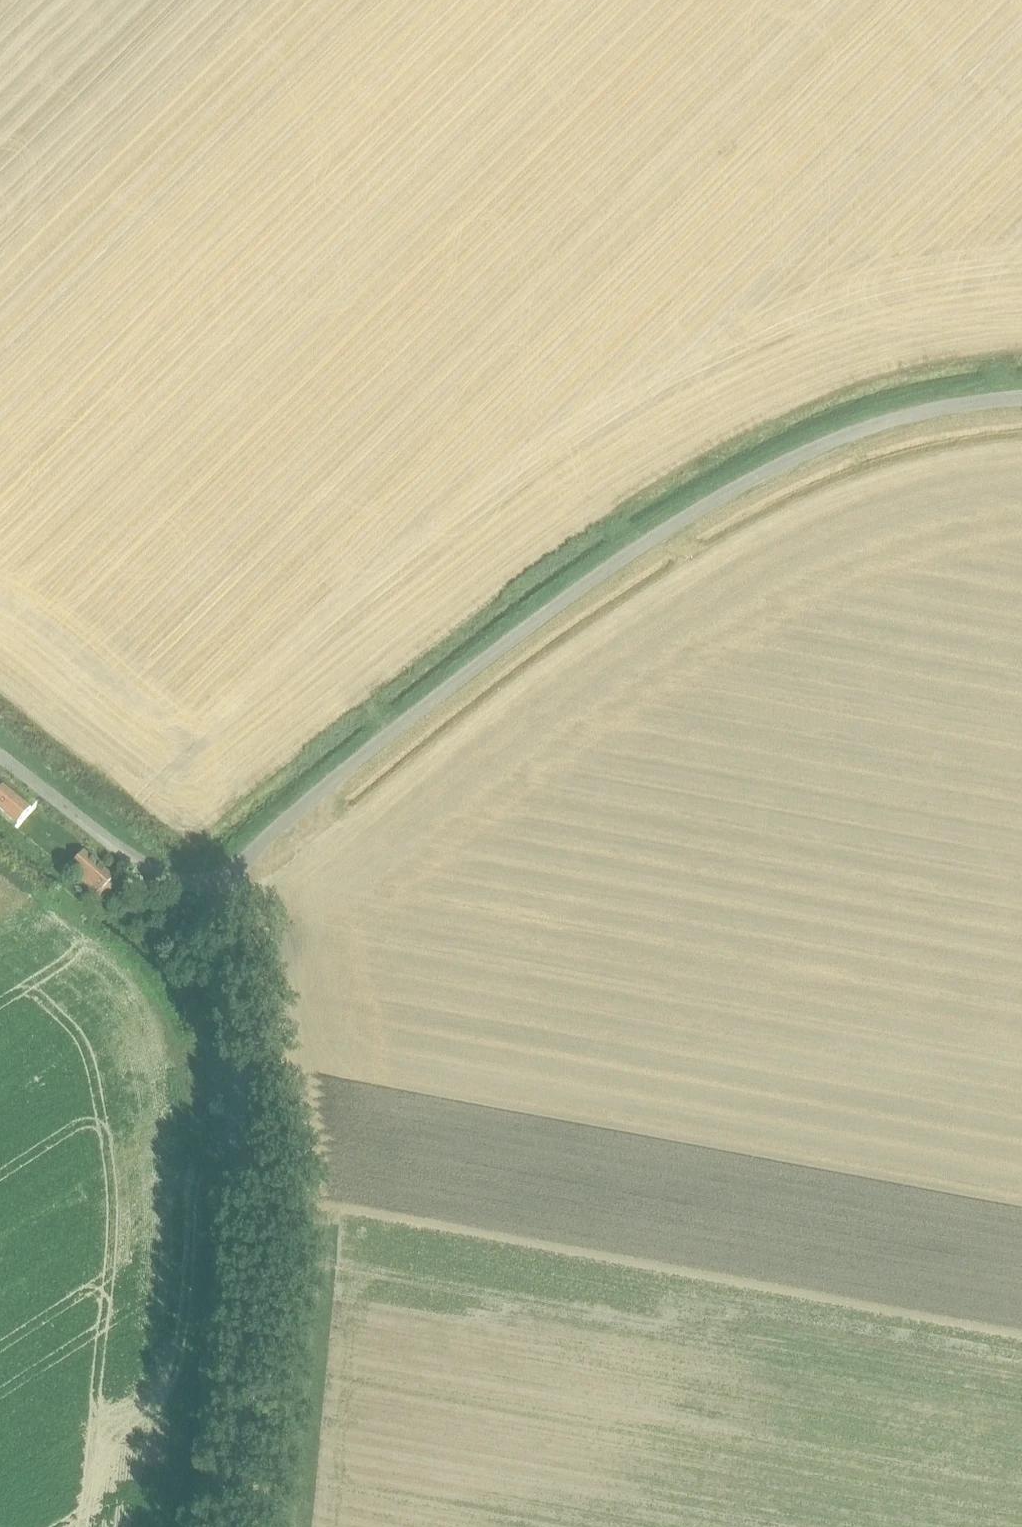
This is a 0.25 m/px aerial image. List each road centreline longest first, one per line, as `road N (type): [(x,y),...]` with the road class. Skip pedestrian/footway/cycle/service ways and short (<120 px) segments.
road 1 (unclassified): [(208,894),(259,840),(386,736),(568,597),(698,510),(849,433),(1021,396)]
road 2 (unclassified): [(208,894),(112,848),(0,760)]

